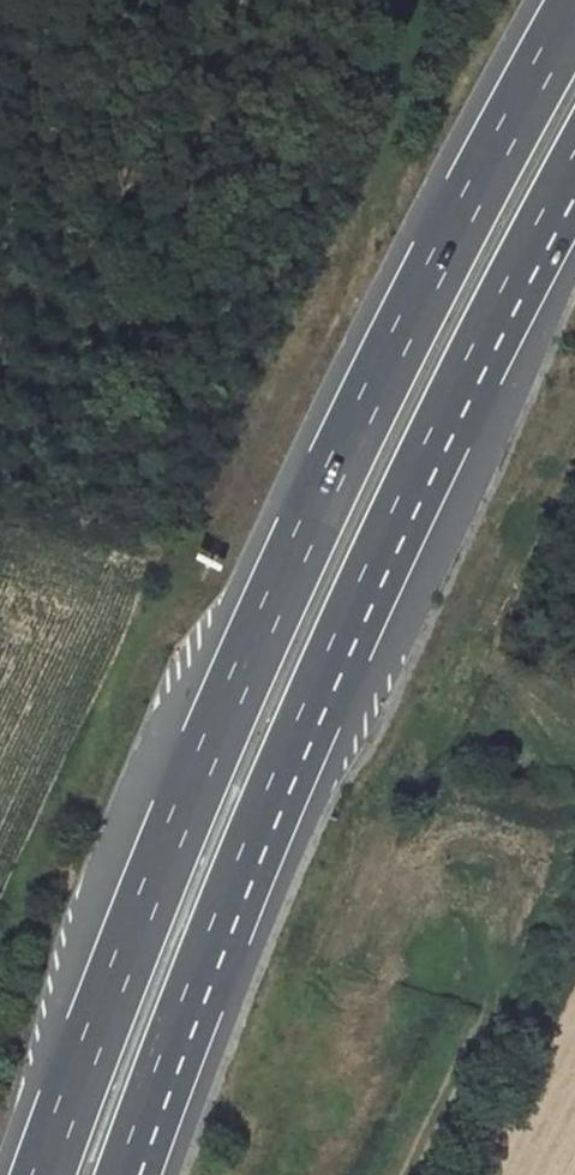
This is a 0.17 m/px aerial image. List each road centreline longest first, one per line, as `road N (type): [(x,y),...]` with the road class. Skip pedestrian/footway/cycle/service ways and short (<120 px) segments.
road 1 (motorway): [(574,10),(408,322),(263,625),(44,1174)]
road 2 (motorway): [(129,1174),(314,705),(574,173)]

